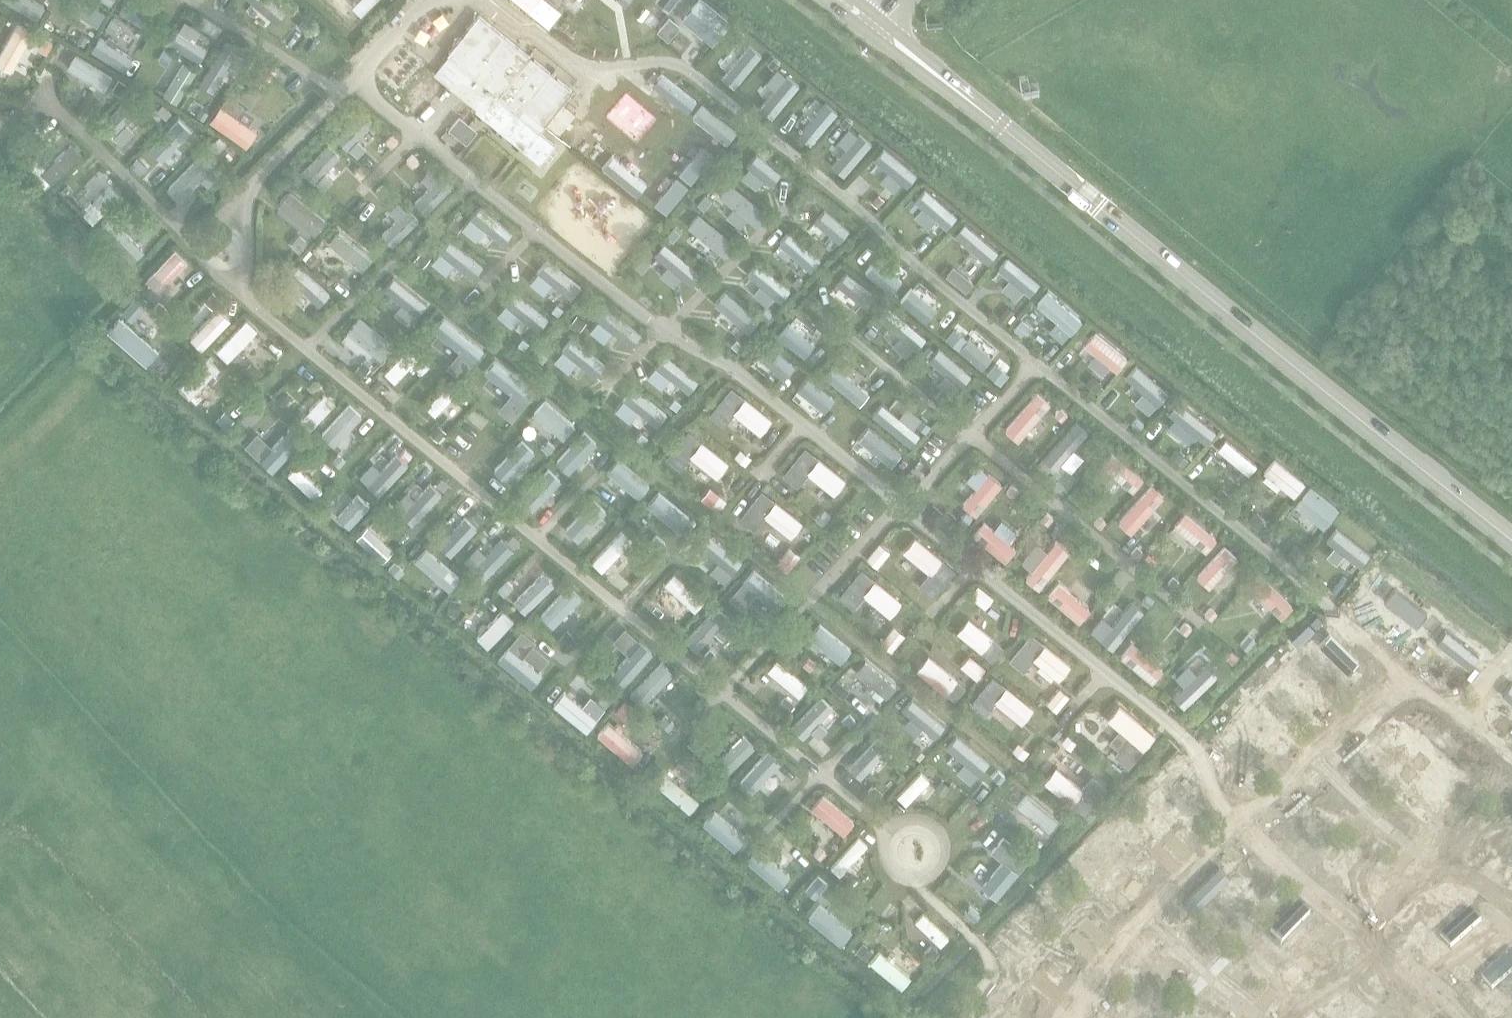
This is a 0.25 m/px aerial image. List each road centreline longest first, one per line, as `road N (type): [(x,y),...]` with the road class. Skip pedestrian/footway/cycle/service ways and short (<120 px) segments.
road 1 (tertiary): [(1511,539),(880,30)]

